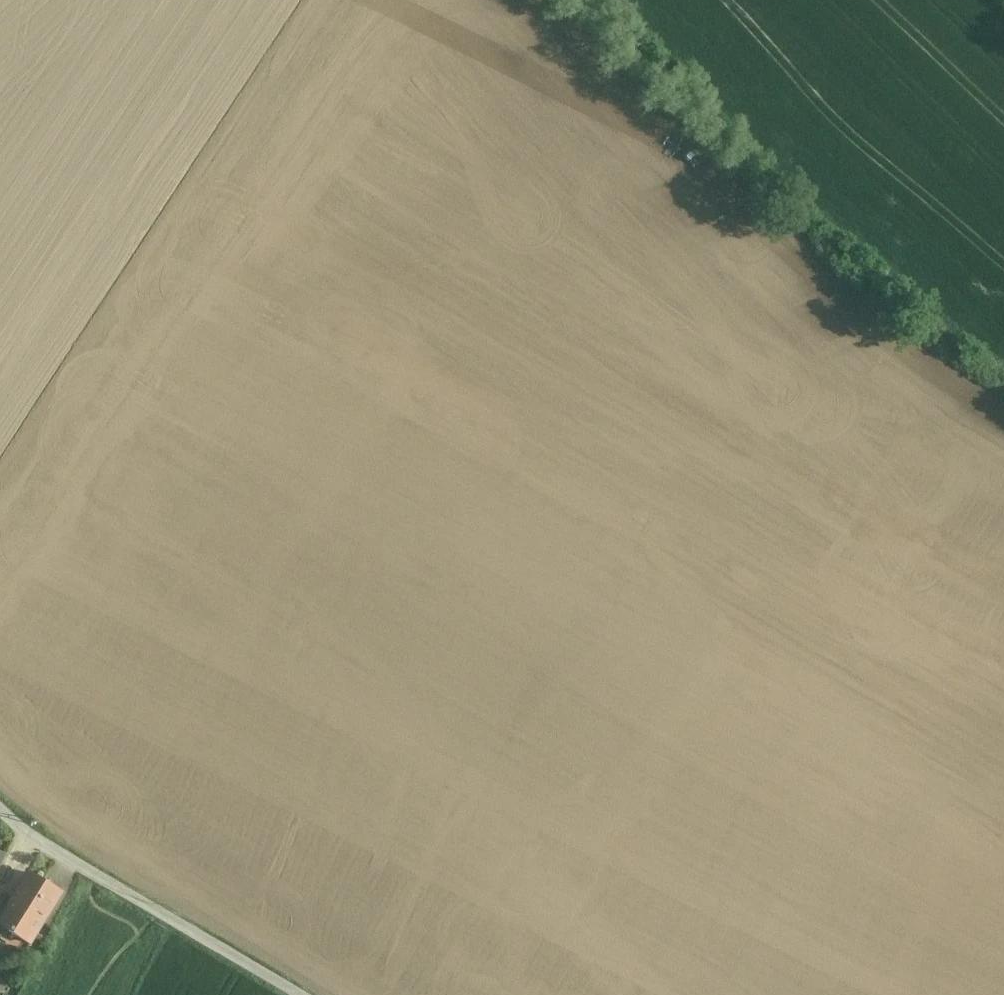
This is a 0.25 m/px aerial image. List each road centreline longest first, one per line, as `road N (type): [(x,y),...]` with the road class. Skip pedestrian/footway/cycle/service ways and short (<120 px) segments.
road 1 (track): [(302,994),(71,861),(0,808)]

